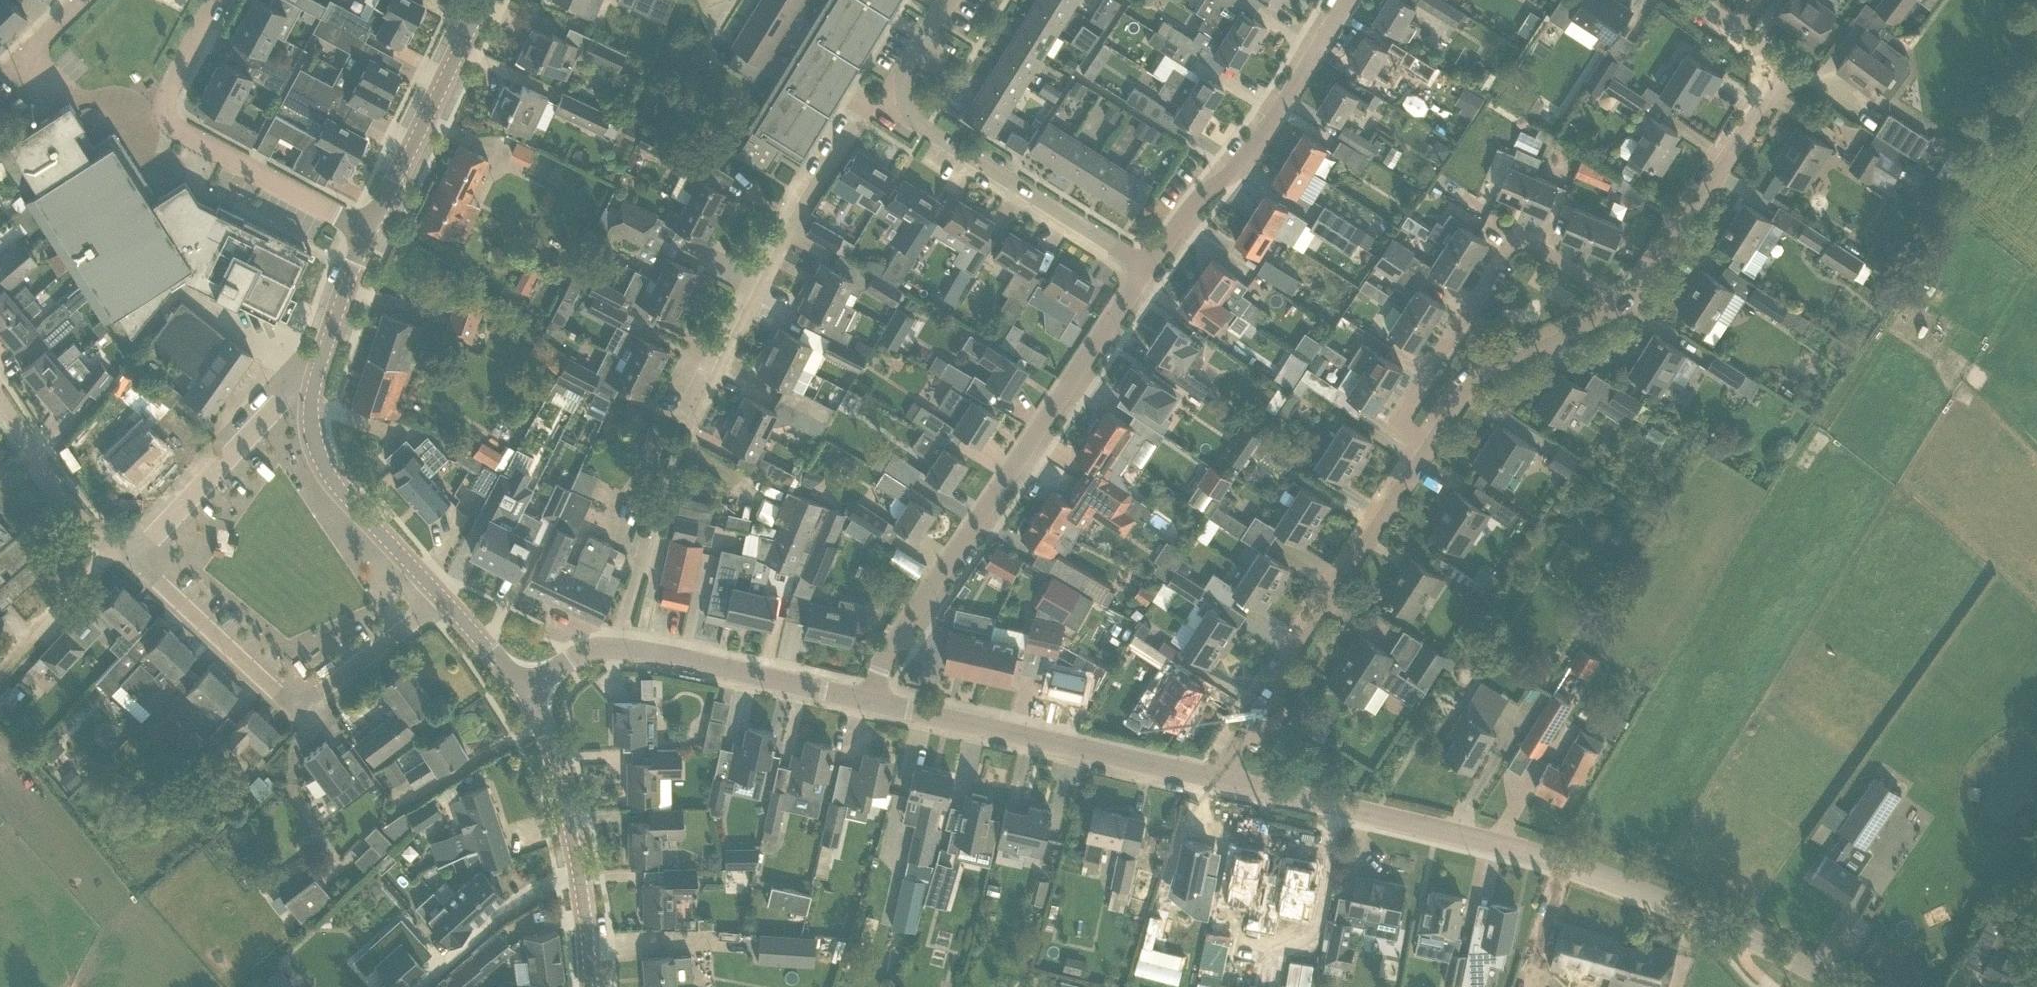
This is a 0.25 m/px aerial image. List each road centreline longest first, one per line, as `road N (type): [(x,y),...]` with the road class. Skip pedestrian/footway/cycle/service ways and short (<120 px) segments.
road 1 (tertiary): [(1835,986),(1630,886),(1477,839),(1213,781)]
road 2 (residential): [(865,699),(1151,270)]
road 3 (residential): [(127,563),(272,703),(312,705),(442,600)]
road 4 (residential): [(1213,781),(1426,446)]
road 5 (residential): [(682,431),(844,143),(895,105)]
road 6 (residential): [(1618,306),(1643,286),(1760,93),(1762,68),(1686,0)]
road 7 (residential): [(1618,306),(1532,244),(1517,242),(1502,253),(1400,420),(1426,446)]
road 8 (residential): [(368,230),(165,119),(164,91),(212,0)]
road 9 (tertiary): [(1213,781),(865,699)]
road 10 (residential): [(1151,270),(1335,0)]
road 11 (tertiary): [(590,986),(572,834),(547,728),(522,687)]
road 12 (residential): [(1151,270),(895,105)]
road 13 (tertiary): [(442,600),(328,474),(310,421),(312,385)]
road 14 (residential): [(127,563),(279,402),(312,385)]
road 15 (tertiary): [(865,699),(613,646)]
road 16 (tertiary): [(368,230),(475,0)]
road 17 (residential): [(1426,446),(1469,386),(1618,306)]
road 18 (residential): [(127,563),(96,544),(0,404)]
road 19 (tertiary): [(312,385),(368,230)]

